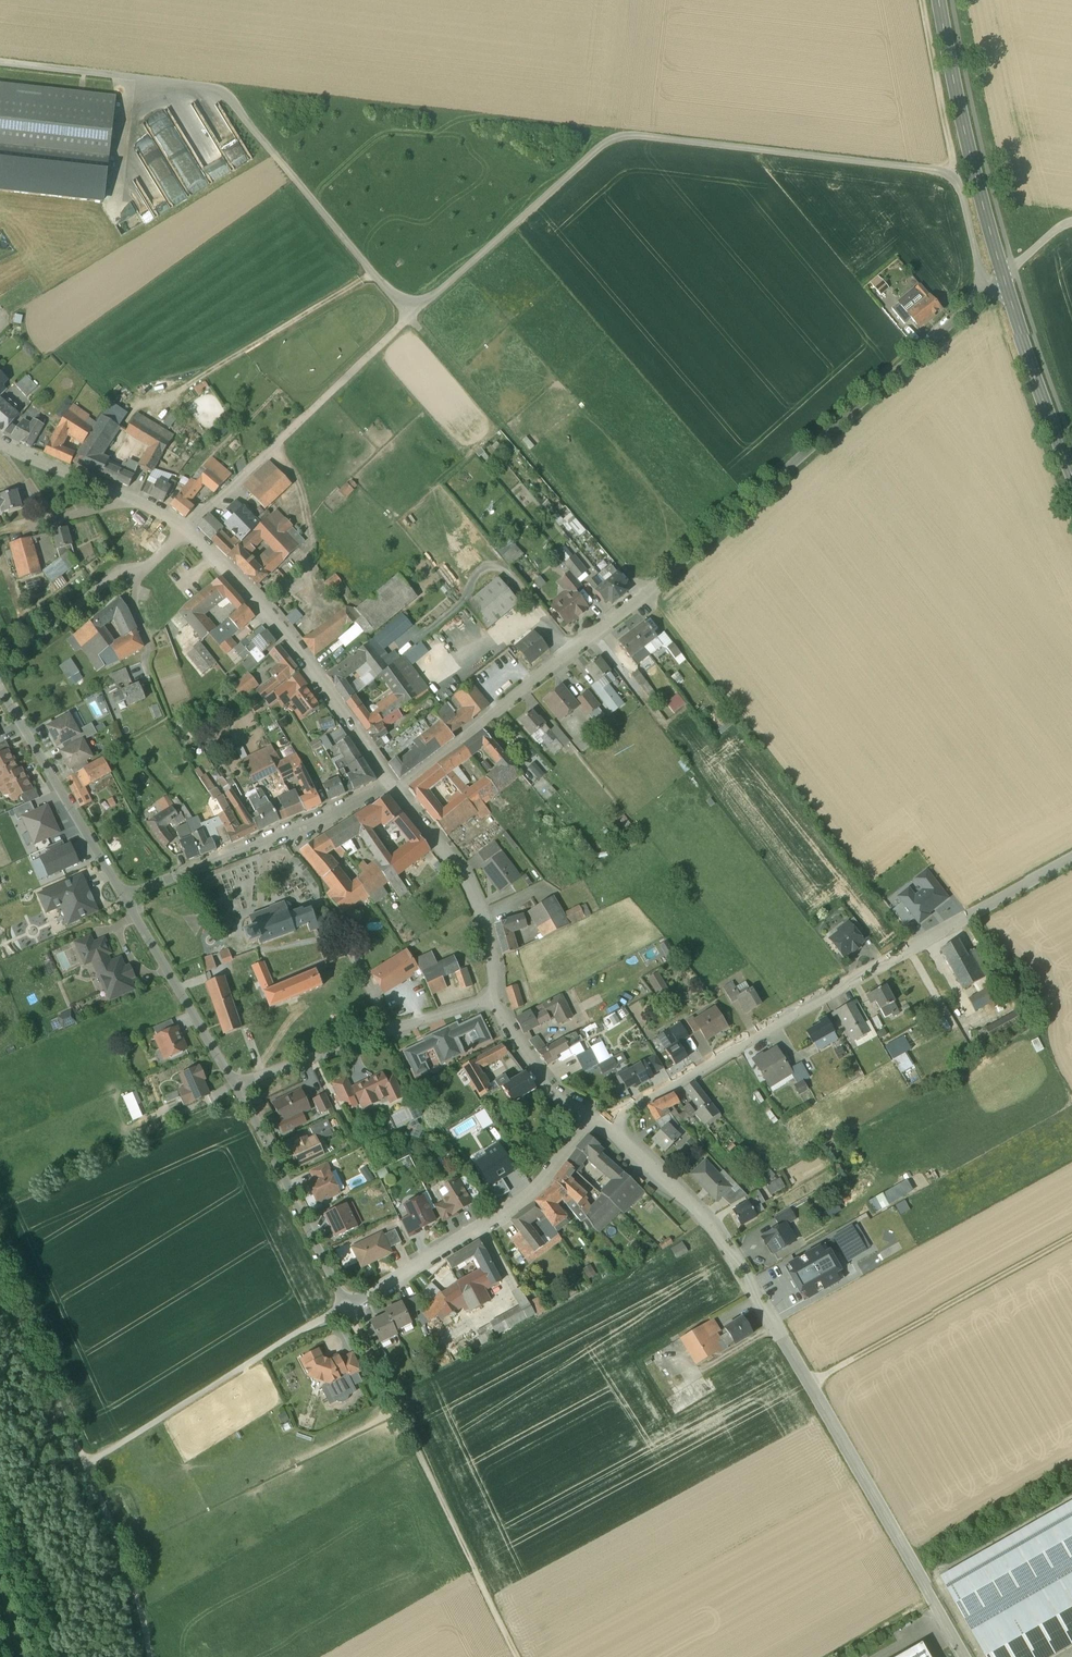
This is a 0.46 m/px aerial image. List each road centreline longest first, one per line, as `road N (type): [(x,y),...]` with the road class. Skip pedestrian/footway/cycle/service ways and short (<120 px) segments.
road 1 (residential): [(1005,284),(643,603),(399,794)]
road 2 (track): [(984,302),(964,204),(944,176),(626,141),(600,154),(410,323)]
road 3 (residential): [(594,1117),(514,1212),(347,1307),(240,1089)]
road 4 (residential): [(1071,863),(607,1126)]
road 5 (track): [(410,323),(215,94),(0,67)]
road 6 (track): [(347,1307),(517,1656)]
road 7 (track): [(647,600),(410,323)]
road 8 (unclassified): [(607,1126),(711,1227),(808,1385)]
road 9 (residential): [(189,534),(250,594),(393,786)]
road 10 (tertiary): [(808,1385),(965,1656)]
road 11 (track): [(808,1385),(1071,1243)]
road 12 (residential): [(122,896),(288,836),(393,786)]
road 13 (tertiary): [(1005,284),(939,0)]
road 14 (residential): [(122,896),(0,686)]
road 15 (track): [(372,278),(170,403)]
road 16 (unclassified): [(399,794),(473,890),(493,958),(496,1002)]
road 17 (residential): [(240,1089),(122,896)]
road 18 (track): [(264,1353),(84,1464)]
road 19 (track): [(0,1270),(84,1464)]
road 20 (track): [(84,1464),(134,1581),(150,1656)]
road 21 (tertiary): [(1071,474),(1005,284)]
road 22 (track): [(923,0),(956,186)]
road 23 (track): [(281,450),(410,323)]
road 24 (residential): [(0,665),(122,576),(139,573)]
road 25 (residential): [(240,1089),(395,1032)]
road 26 (unclassified): [(496,1002),(541,1079),(594,1117)]
road 27 (residential): [(0,447),(127,500)]
road 28 (track): [(507,432),(401,519)]
road 29 (residential): [(159,696),(137,614),(139,573)]
road 30 (unclassified): [(189,534),(281,450)]

